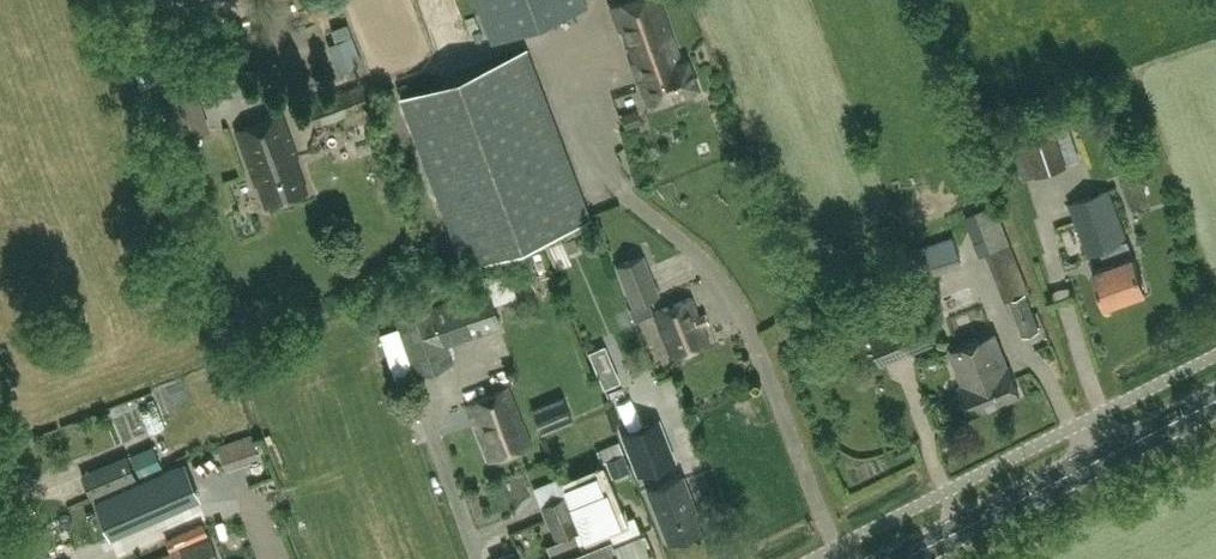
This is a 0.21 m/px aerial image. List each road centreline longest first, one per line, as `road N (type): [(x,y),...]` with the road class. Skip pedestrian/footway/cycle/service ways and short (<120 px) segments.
road 1 (secondary): [(905,558),(1215,404)]

